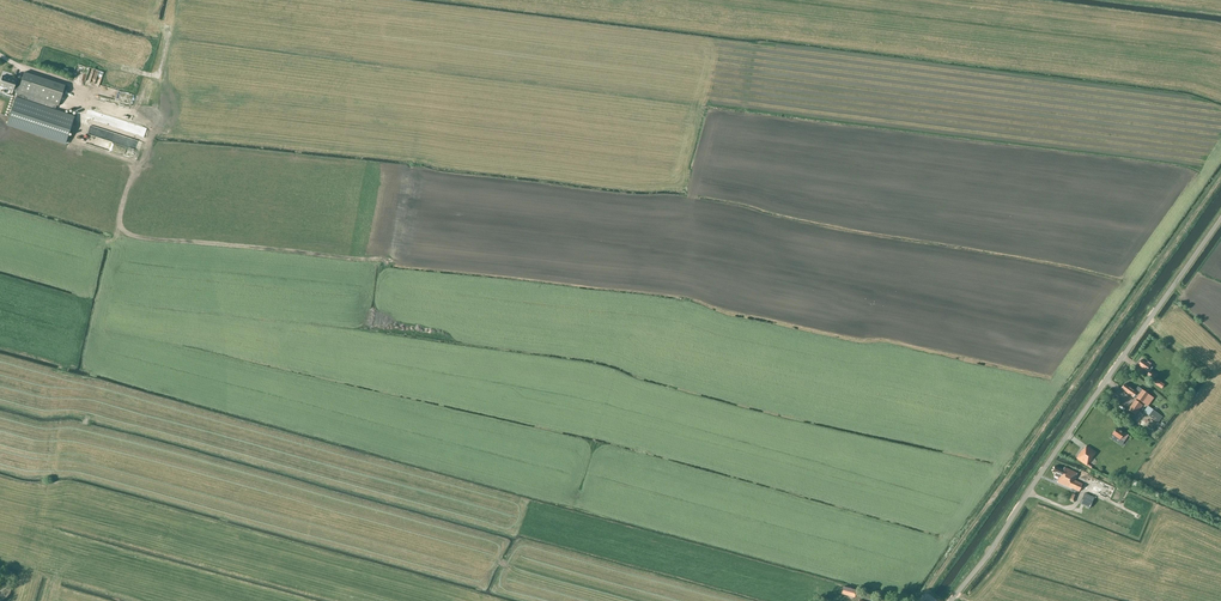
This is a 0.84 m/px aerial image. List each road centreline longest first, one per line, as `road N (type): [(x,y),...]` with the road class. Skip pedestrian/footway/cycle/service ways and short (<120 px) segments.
road 1 (unclassified): [(950,600),(1220,217)]

